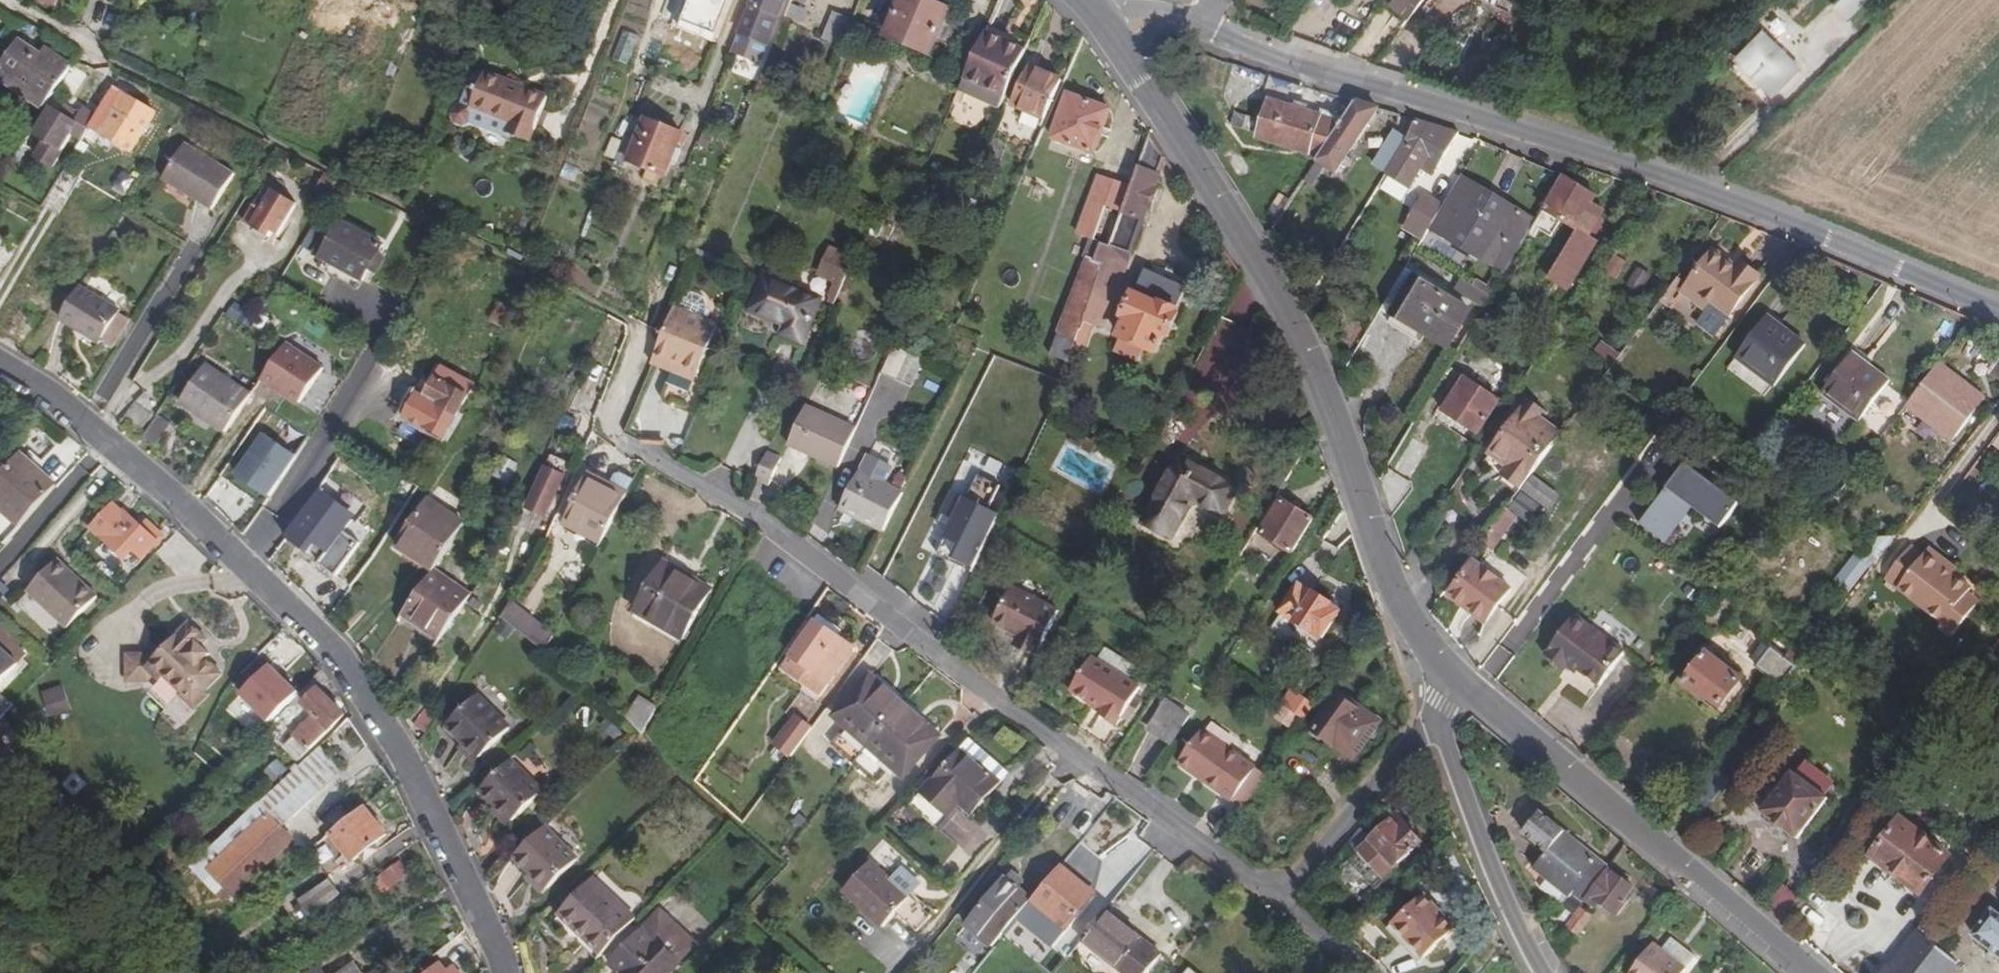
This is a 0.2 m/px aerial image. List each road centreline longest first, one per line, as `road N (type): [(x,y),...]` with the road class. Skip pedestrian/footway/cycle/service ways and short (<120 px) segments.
road 1 (residential): [(644,331),(607,429),(768,525),(1075,757),(1280,898)]
road 2 (residential): [(1998,317),(1610,163),(1193,31)]
road 3 (residential): [(491,972),(459,876),(374,707),(247,564),(60,399),(0,359)]
road 4 (tertiary): [(1451,682),(1385,573),(1324,388),(1284,308),(1111,33)]
road 5 (tertiary): [(1802,972),(1451,682)]
road 6 (residential): [(1552,972),(1485,848),(1438,728)]
road 7 (residential): [(1280,898),(1416,739),(1438,728)]
road 8 (residential): [(120,63),(5,0)]

